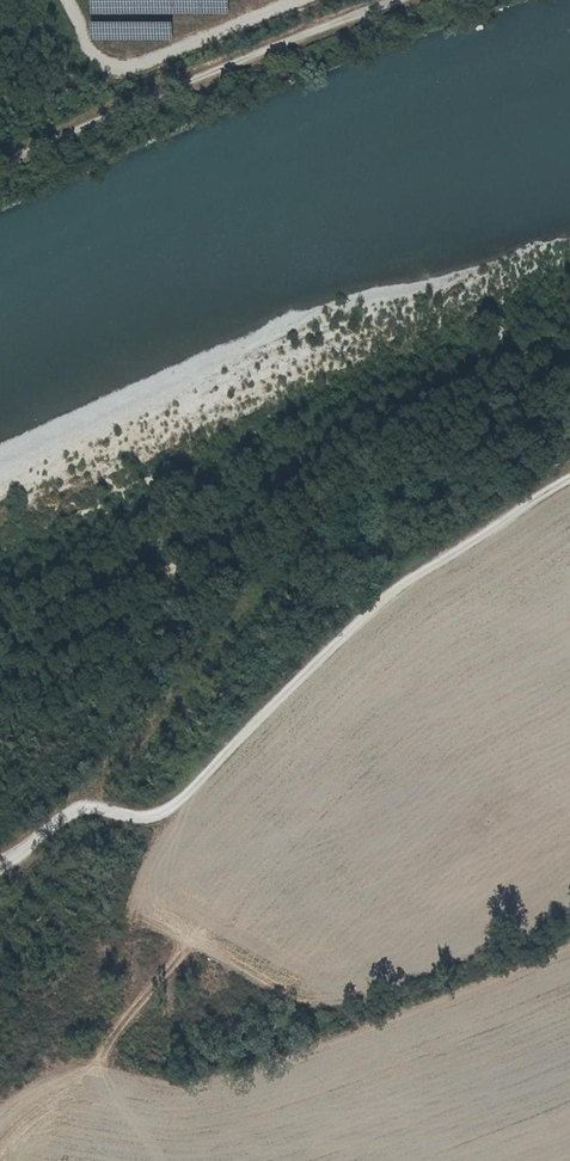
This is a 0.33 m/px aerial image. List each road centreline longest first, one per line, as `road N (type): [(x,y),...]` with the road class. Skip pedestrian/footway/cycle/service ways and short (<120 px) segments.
road 1 (track): [(74,812),(159,815),(394,588),(569,483)]
road 2 (track): [(0,167),(402,0)]
road 3 (track): [(93,809),(105,780),(196,684),(252,600)]

